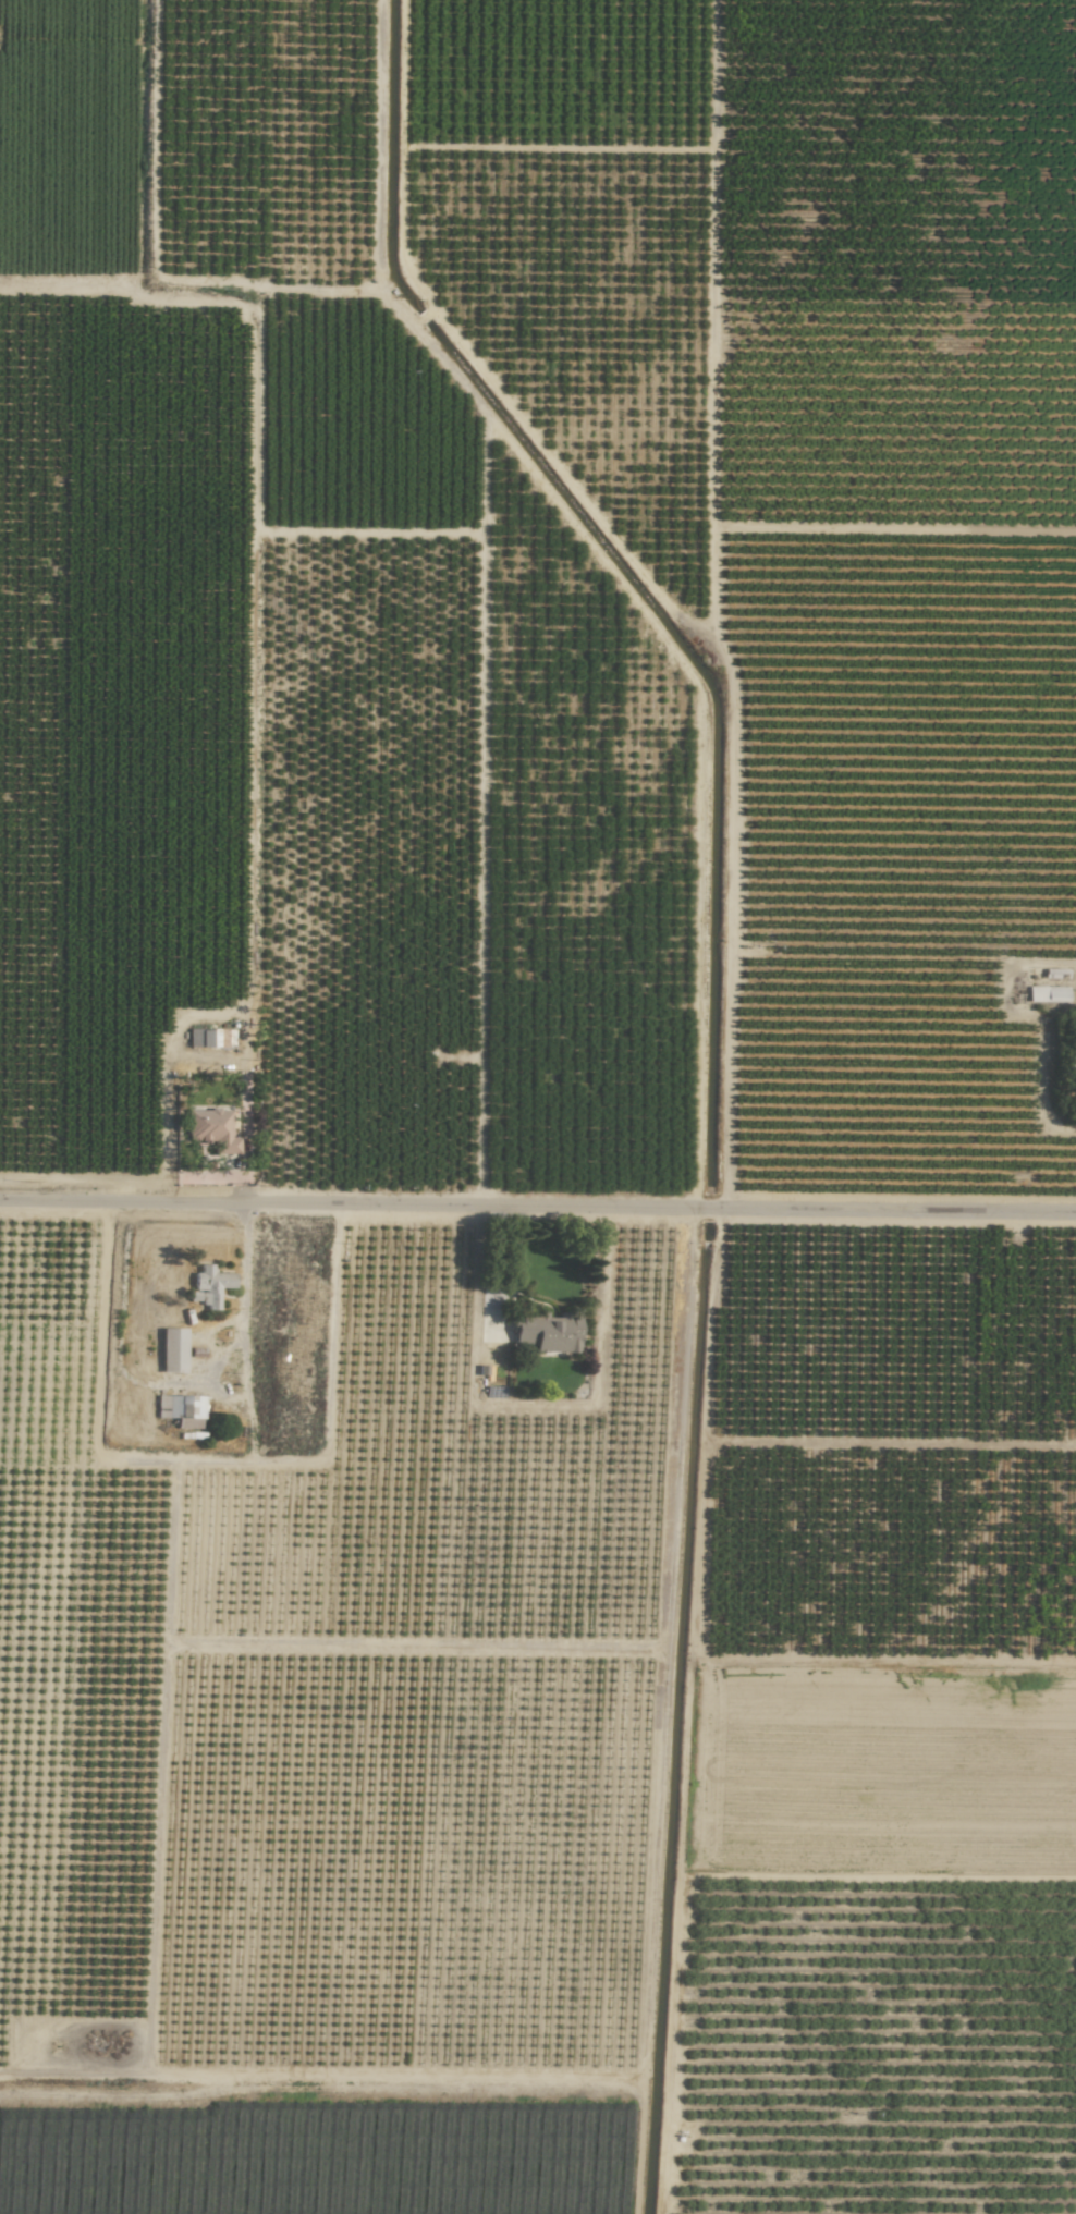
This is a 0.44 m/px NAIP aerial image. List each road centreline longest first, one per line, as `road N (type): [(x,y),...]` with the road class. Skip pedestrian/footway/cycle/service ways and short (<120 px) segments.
road 1 (residential): [(0,1209),(1075,1224)]
road 2 (track): [(0,284),(365,293)]

